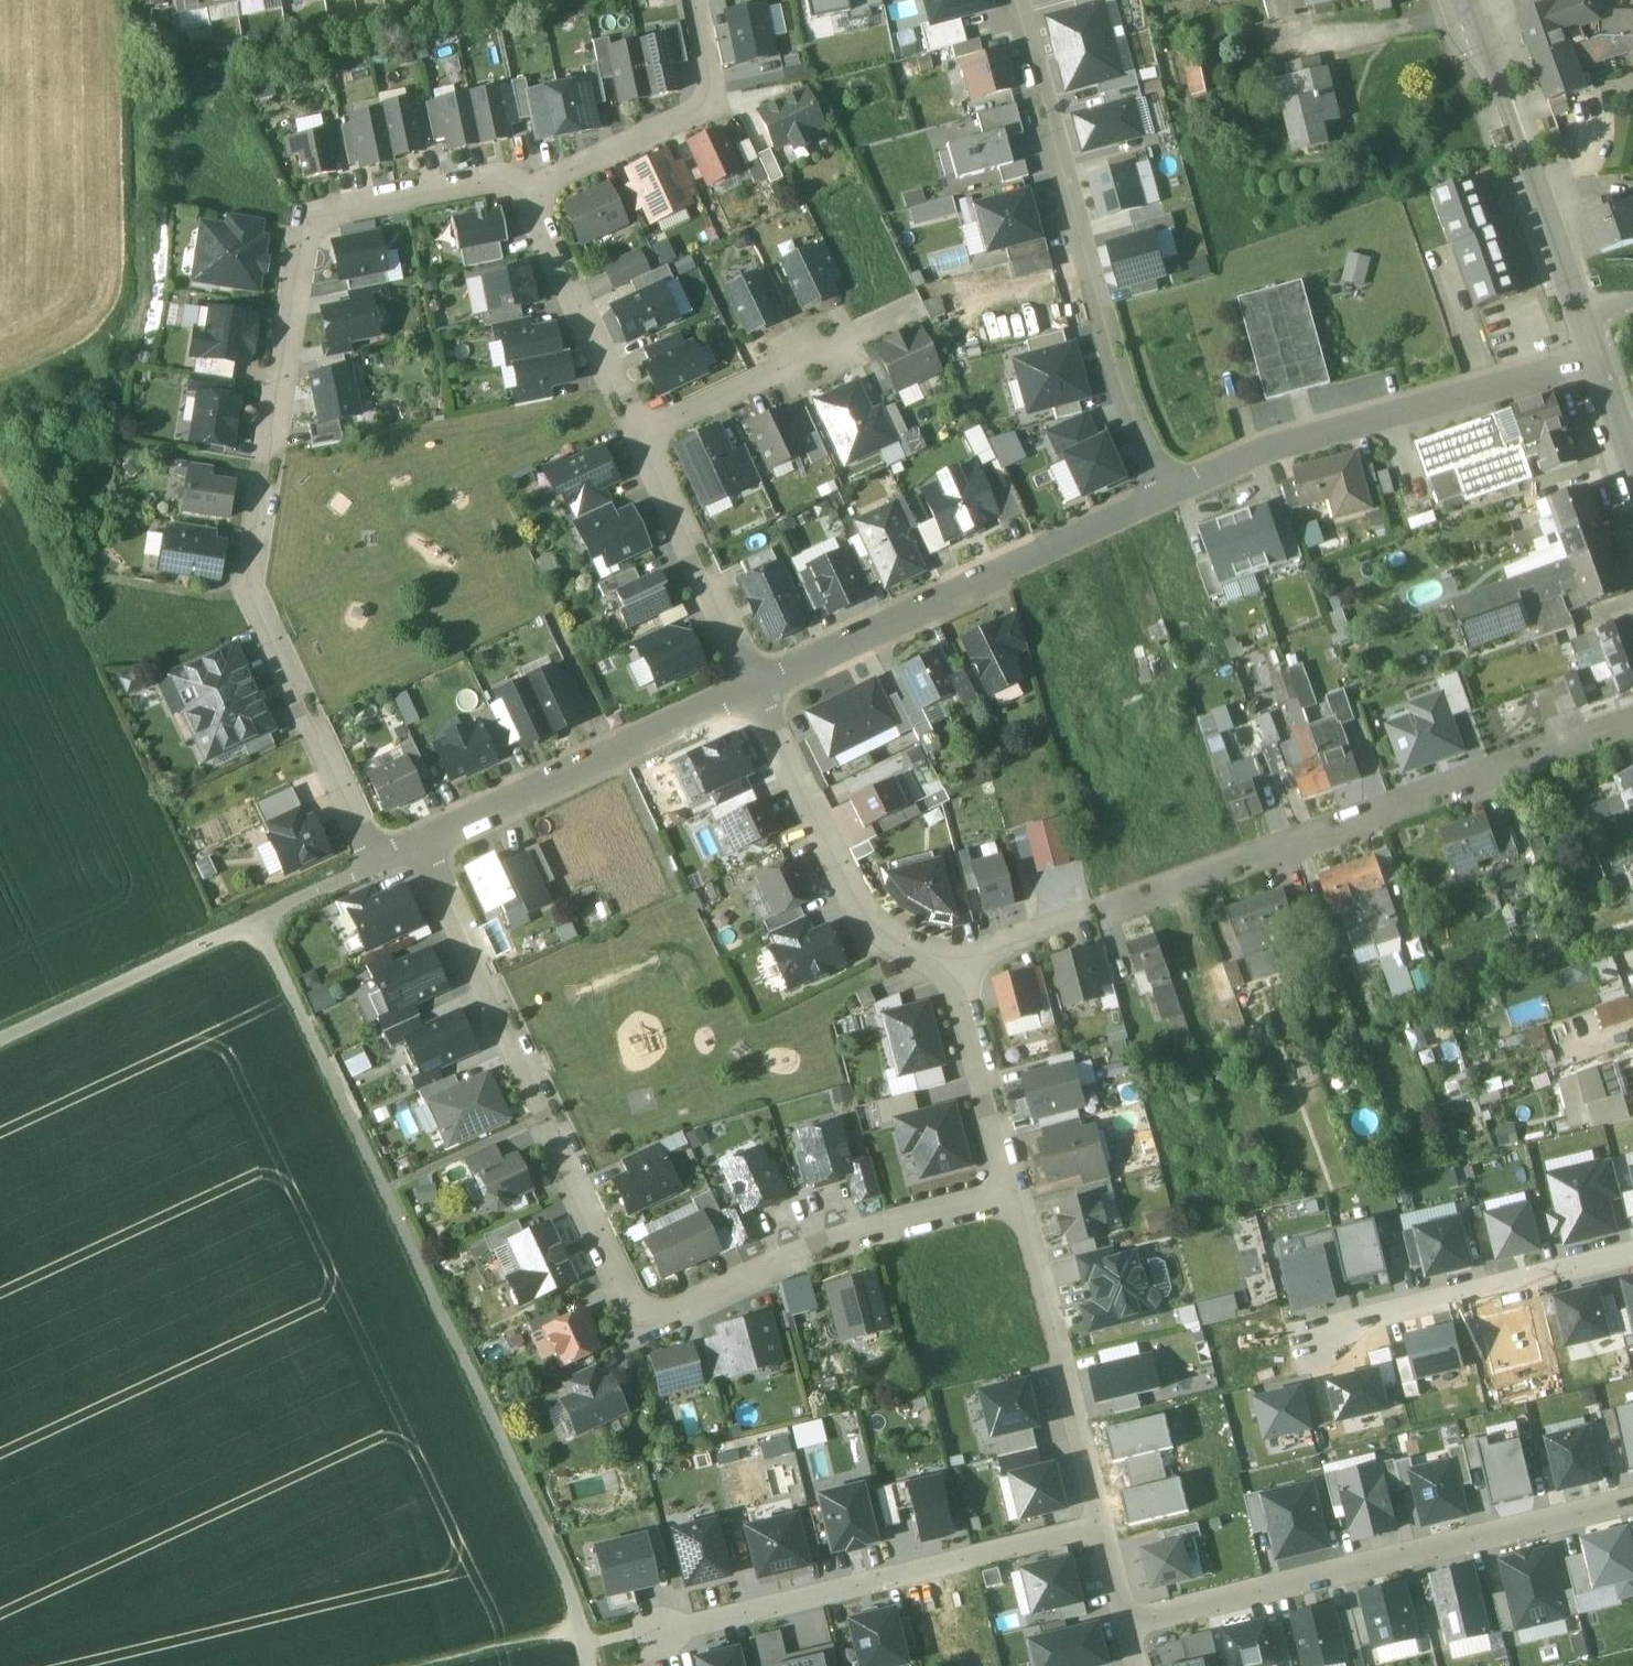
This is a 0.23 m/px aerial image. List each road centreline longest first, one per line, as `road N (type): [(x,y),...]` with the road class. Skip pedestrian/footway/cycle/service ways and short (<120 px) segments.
road 1 (residential): [(424,841),(643,1325),(856,1238),(1023,1192)]
road 2 (residential): [(523,186),(304,220),(275,382),(252,589),(376,862)]
road 3 (track): [(257,920),(572,1598),(590,1665)]
road 4 (residential): [(1632,724),(1107,919)]
road 5 (residential): [(1019,0),(1118,374),(1174,495)]
road 6 (residential): [(1128,1621),(1632,1503)]
road 7 (residential): [(637,1636),(1104,1522)]
road 8 (residential): [(1174,495),(762,684)]
road 9 (residential): [(1595,354),(1280,452),(1174,495)]
road 10 (residential): [(762,684),(424,841)]
road 11 (residential): [(959,963),(917,962),(875,938),(762,684)]
road 12 (residential): [(1104,1522),(1023,1192)]
road 13 (residential): [(1632,1255),(1310,1332)]
road 14 (residential): [(523,186),(553,180),(714,99),(698,0)]
road 15 (tertiary): [(1578,308),(1484,13)]
road 16 (residential): [(640,436),(916,302)]
road 17 (track): [(257,920),(0,1040)]
road 18 (residential): [(762,684),(640,436)]
road 19 (residential): [(640,436),(523,186)]
road 20 (residential): [(1023,1192),(959,963)]
road 21 (track): [(578,1625),(409,1665)]
road 22 (residential): [(959,963),(1089,924)]
road 23 (residential): [(376,862),(257,920)]

